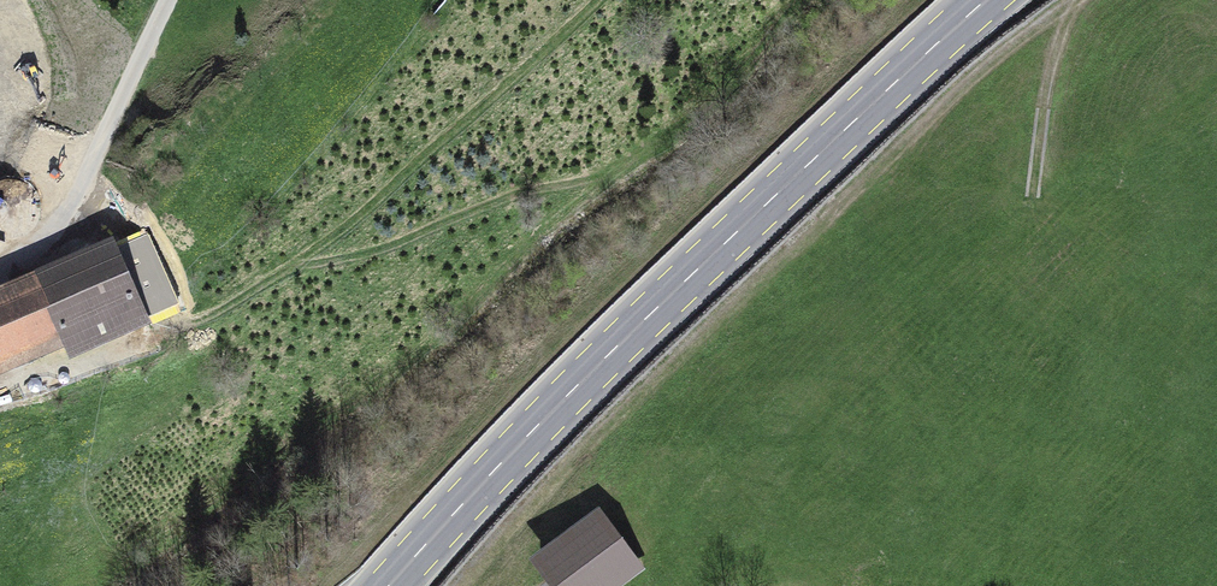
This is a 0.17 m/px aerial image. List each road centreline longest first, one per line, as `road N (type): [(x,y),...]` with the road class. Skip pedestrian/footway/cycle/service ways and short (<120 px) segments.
road 1 (primary): [(389,585),(623,338),(985,0)]
road 2 (unclassified): [(169,0),(74,209),(0,268)]
road 3 (track): [(1028,202),(1060,35),(1085,0)]

